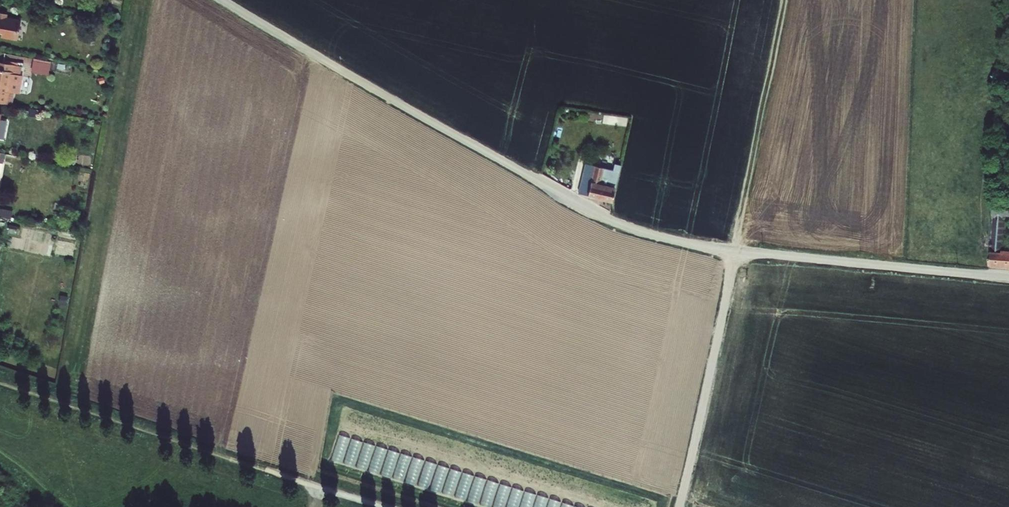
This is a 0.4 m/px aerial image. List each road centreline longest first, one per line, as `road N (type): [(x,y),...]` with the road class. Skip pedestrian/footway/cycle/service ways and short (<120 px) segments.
road 1 (residential): [(223,0),(627,226),(734,252),(1008,277)]
road 2 (track): [(783,0),(679,506)]
road 3 (track): [(217,455),(387,506)]

